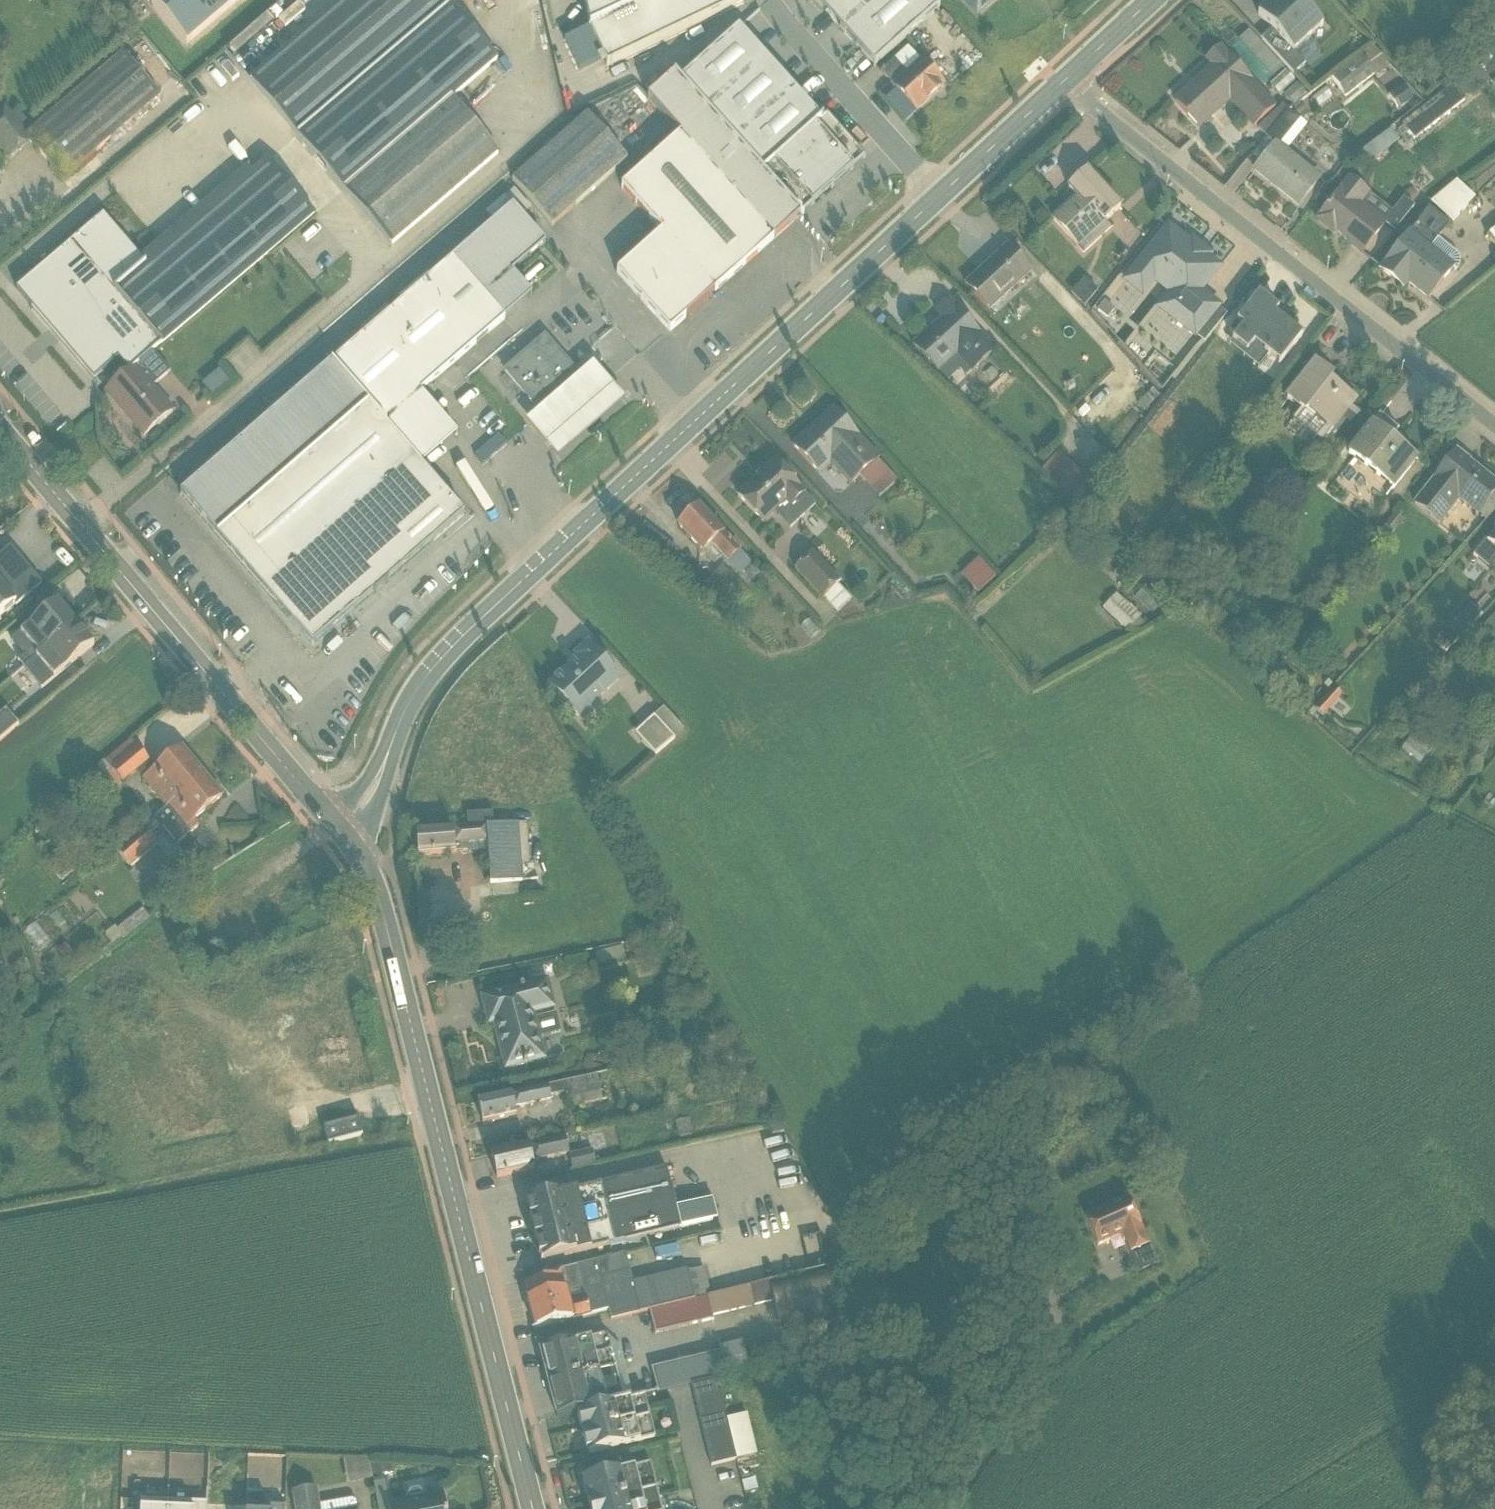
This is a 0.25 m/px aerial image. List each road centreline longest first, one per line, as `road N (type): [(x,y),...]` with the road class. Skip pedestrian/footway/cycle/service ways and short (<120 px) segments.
road 1 (primary): [(1064,85),(438,669),(400,725),(386,764)]
road 2 (primary): [(528,1508),(381,907),(347,849)]
road 3 (residential): [(1494,428),(1064,85)]
road 4 (secondary): [(326,822),(0,437)]
road 5 (primary): [(1156,0),(1064,85)]

